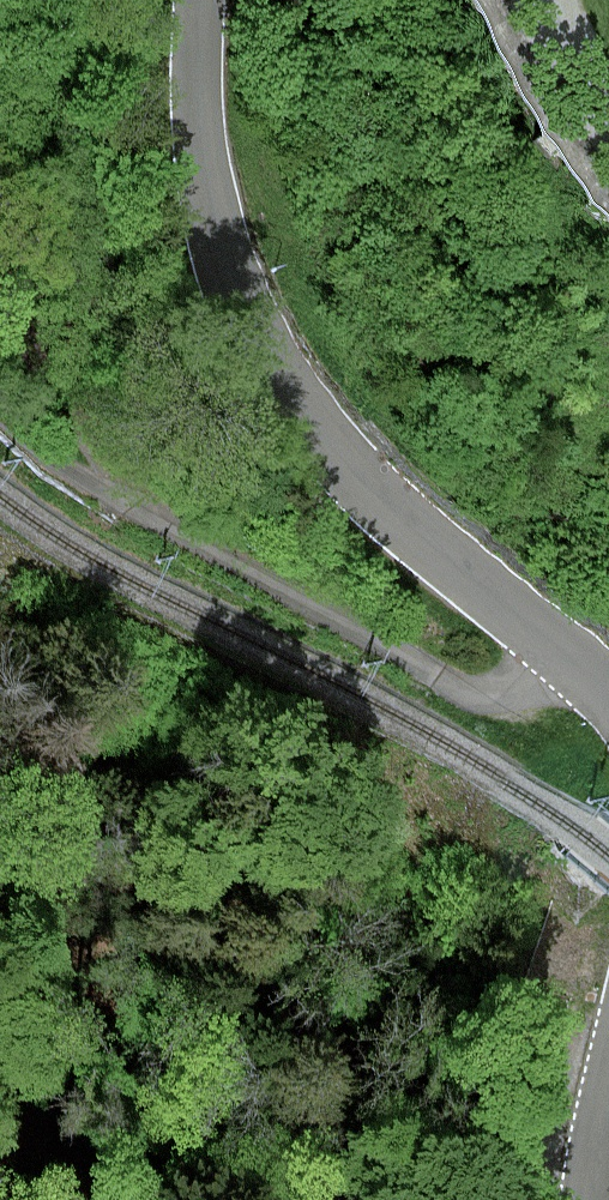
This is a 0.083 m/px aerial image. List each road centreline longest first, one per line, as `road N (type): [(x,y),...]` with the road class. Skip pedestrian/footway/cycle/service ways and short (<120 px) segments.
road 1 (tertiary): [(198,0),(200,153),(210,208),(244,317),(277,373),(370,484),(608,700)]
road 2 (track): [(0,397),(60,454),(172,528),(420,666),(488,694),(567,658)]

